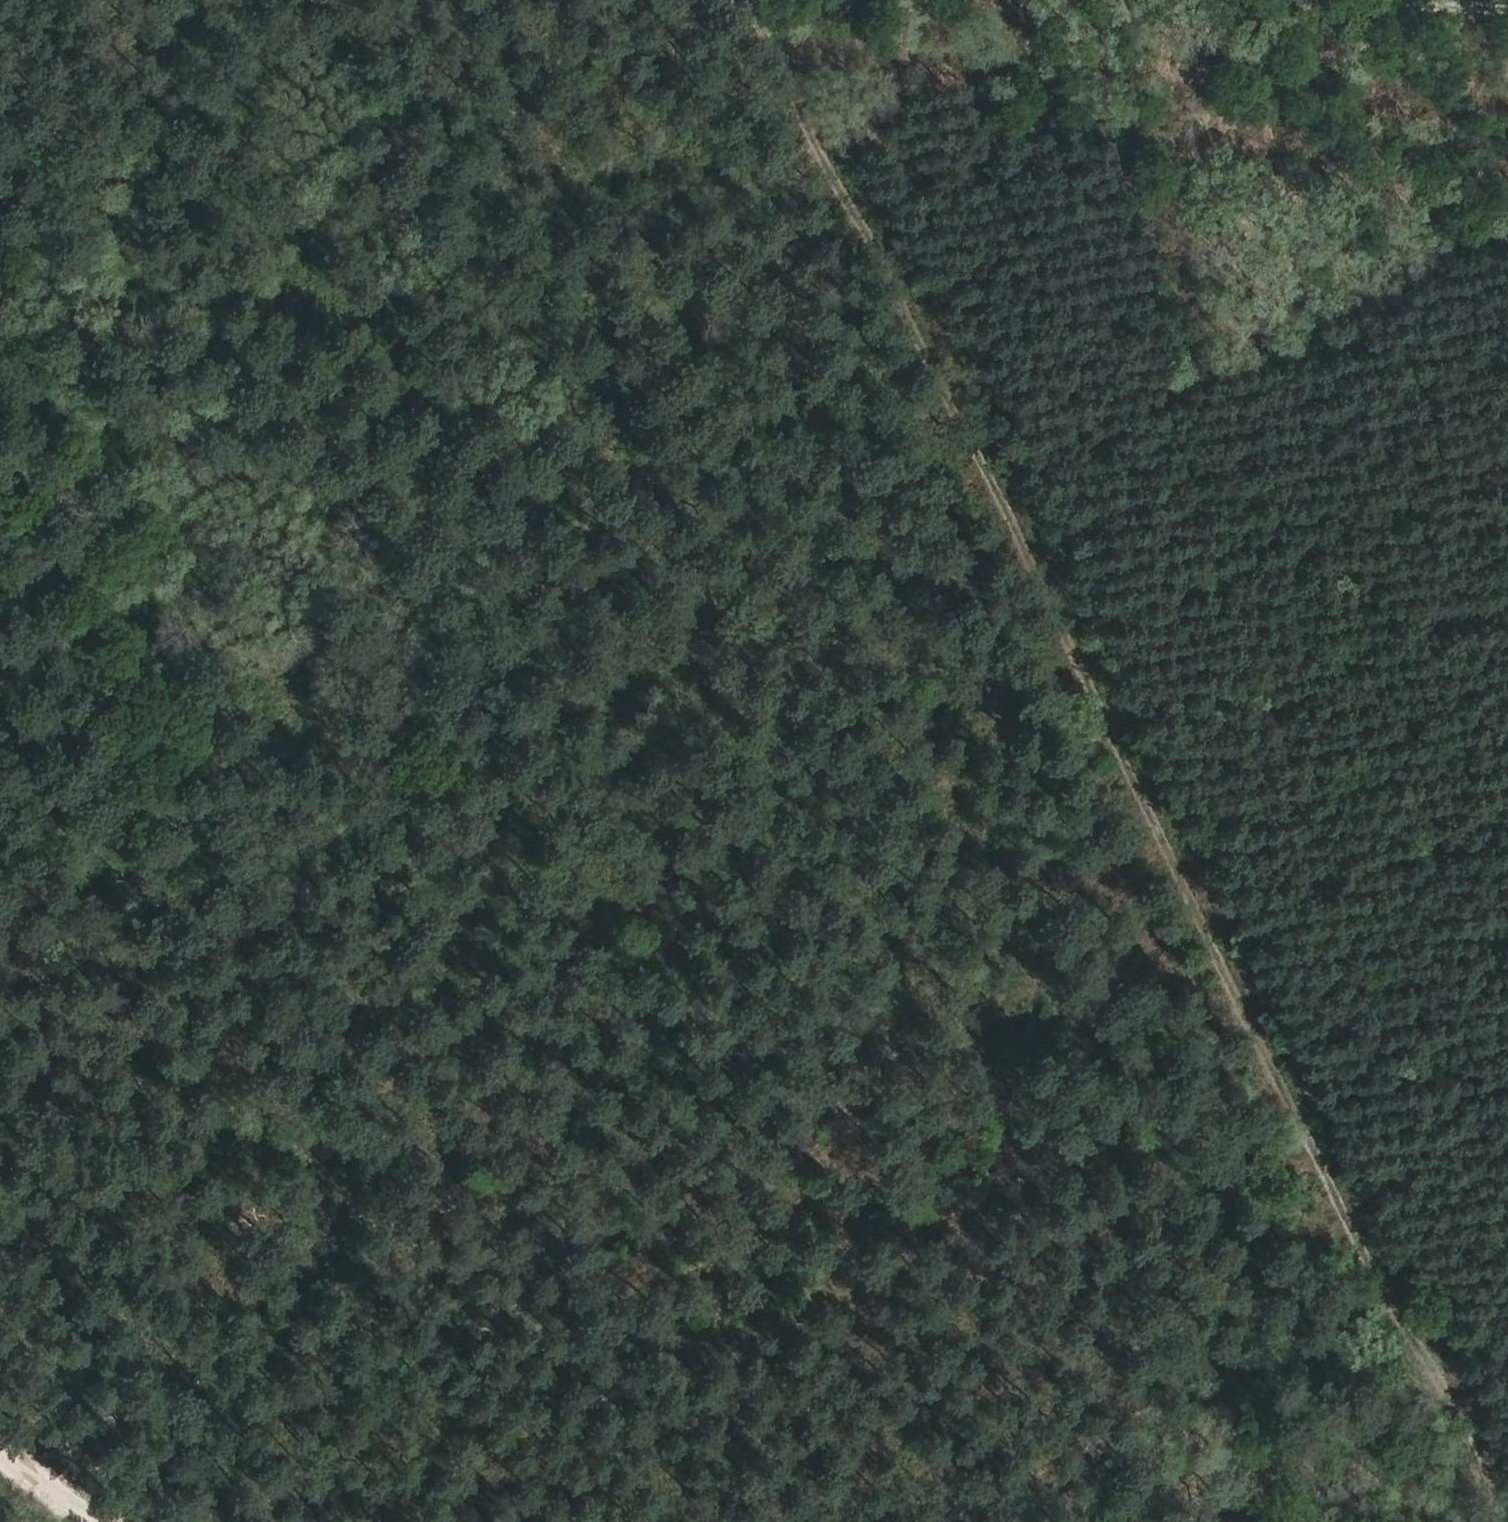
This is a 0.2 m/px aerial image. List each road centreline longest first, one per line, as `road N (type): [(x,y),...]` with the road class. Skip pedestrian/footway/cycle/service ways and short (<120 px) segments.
road 1 (track): [(1499,1521),(737,0)]
road 2 (track): [(1507,12),(1328,0)]

